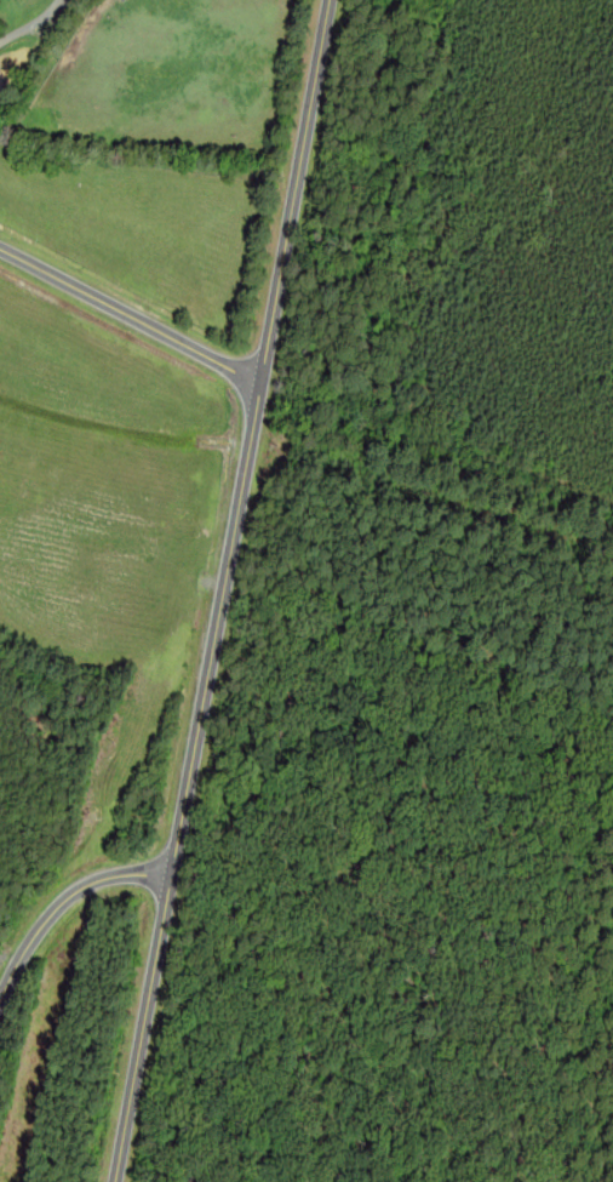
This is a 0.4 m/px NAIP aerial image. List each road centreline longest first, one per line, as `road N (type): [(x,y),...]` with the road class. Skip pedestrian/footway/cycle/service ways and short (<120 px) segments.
road 1 (residential): [(116,1181),(331,0)]
road 2 (tertiary): [(262,382),(0,247)]
road 3 (residential): [(0,999),(42,924),(78,890),(111,875),(172,874)]

